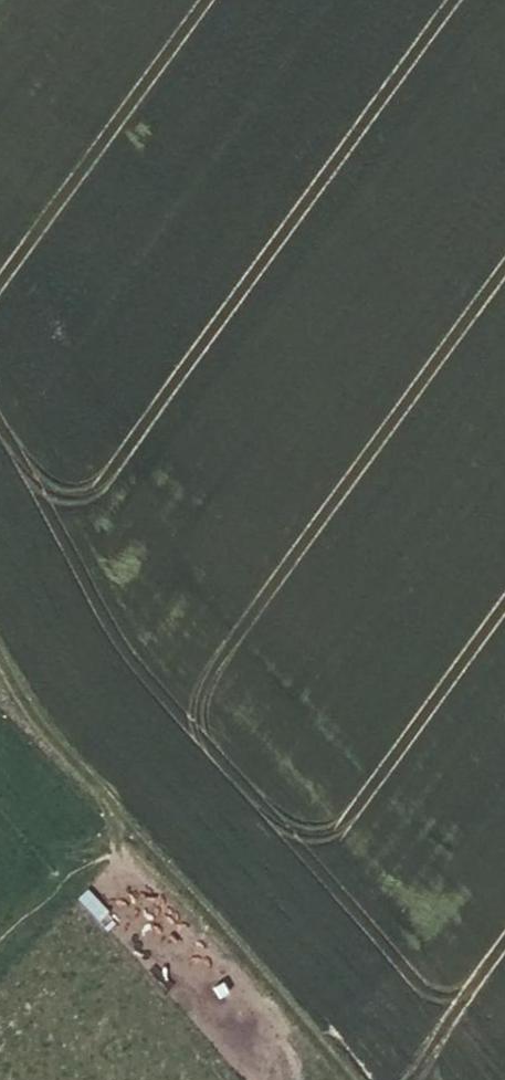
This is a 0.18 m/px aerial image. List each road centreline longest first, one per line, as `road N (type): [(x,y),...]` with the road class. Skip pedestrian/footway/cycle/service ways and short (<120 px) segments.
road 1 (track): [(361,1079),(45,727),(0,646)]

